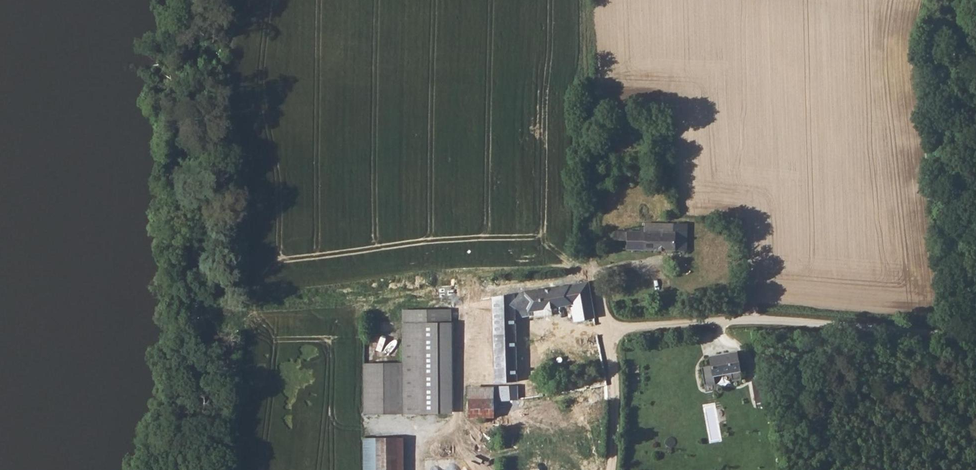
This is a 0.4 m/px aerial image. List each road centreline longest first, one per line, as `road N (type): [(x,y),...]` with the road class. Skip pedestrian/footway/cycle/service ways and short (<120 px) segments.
road 1 (unclassified): [(975,338),(760,320),(606,327)]
road 2 (track): [(606,327),(600,281),(590,270),(585,0)]
road 3 (track): [(606,327),(616,430),(612,469)]

